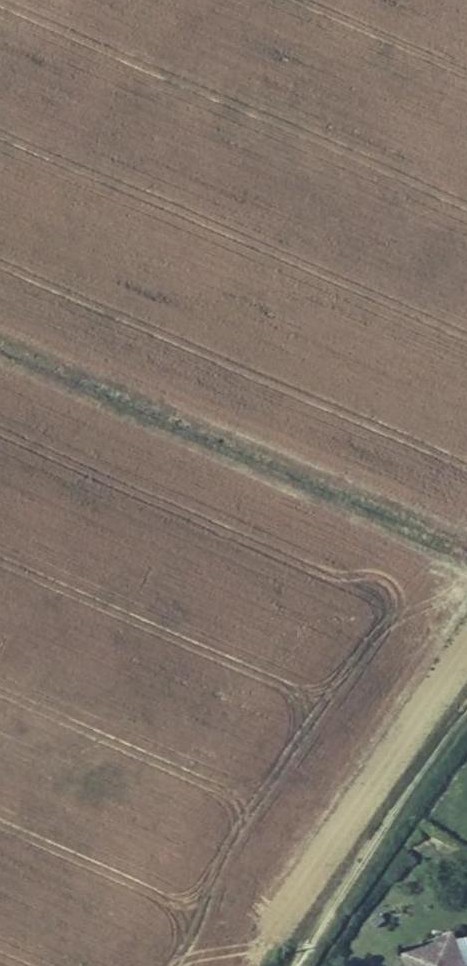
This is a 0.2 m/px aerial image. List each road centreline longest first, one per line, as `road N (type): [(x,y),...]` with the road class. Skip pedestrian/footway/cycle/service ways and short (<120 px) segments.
road 1 (track): [(295,965),(466,712)]

